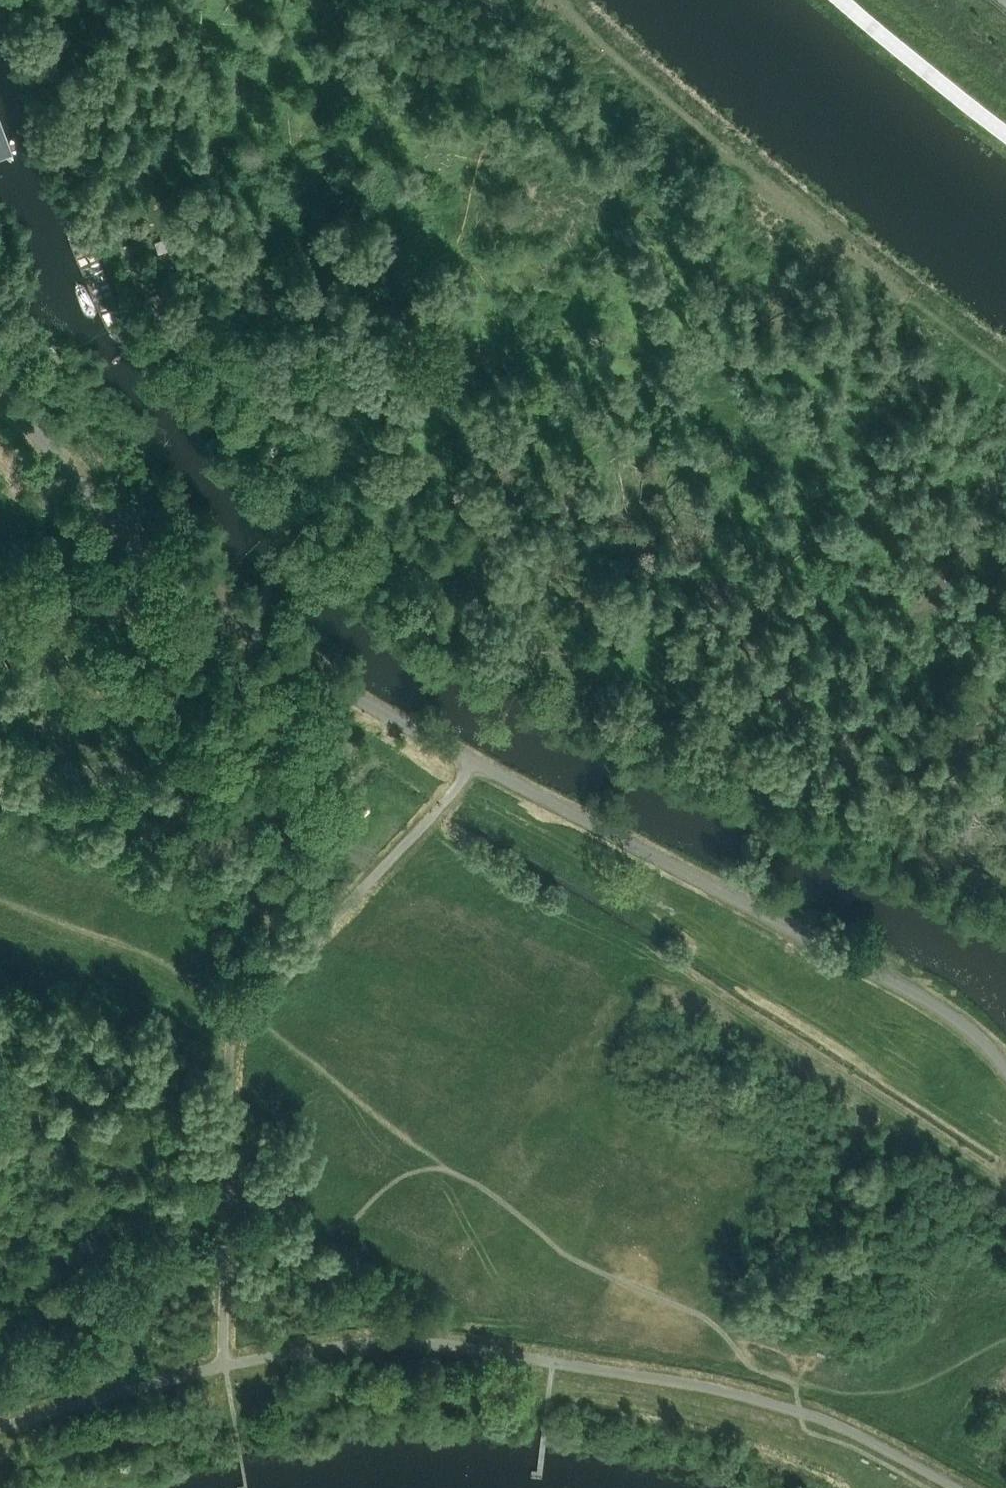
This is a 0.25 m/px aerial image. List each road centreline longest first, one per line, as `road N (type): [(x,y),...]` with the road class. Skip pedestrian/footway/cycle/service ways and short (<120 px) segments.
road 1 (unclassified): [(1005,1067),(939,1005),(476,762),(263,639),(144,551),(0,390)]

